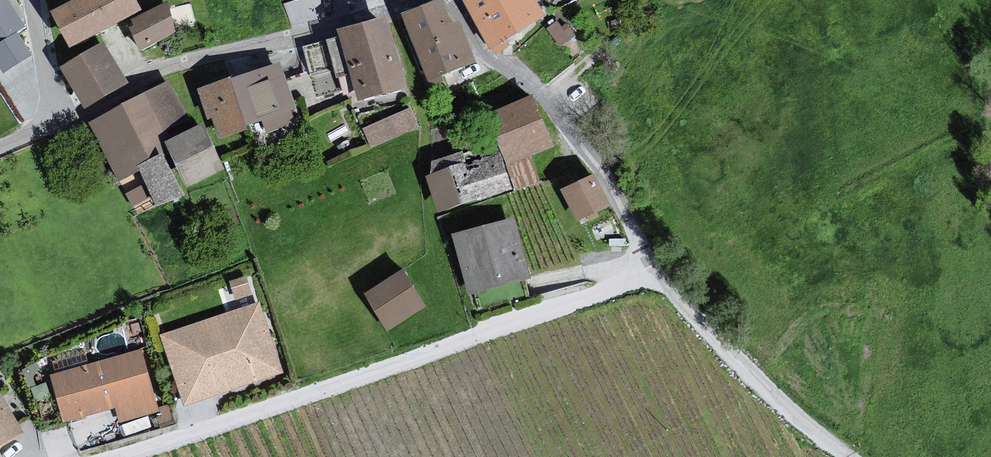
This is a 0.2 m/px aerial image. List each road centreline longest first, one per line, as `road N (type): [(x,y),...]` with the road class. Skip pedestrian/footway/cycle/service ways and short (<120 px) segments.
road 1 (residential): [(117,456),(650,278)]
road 2 (residential): [(0,144),(152,75),(432,0)]

